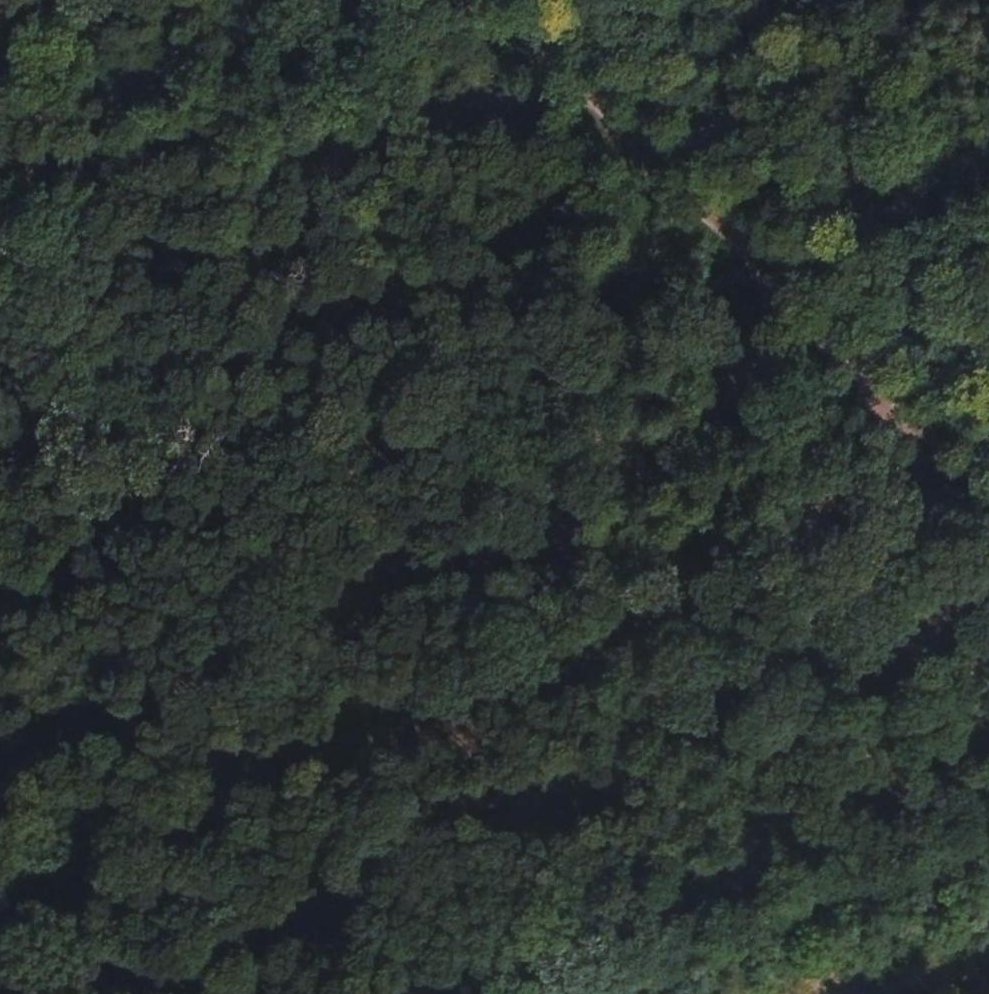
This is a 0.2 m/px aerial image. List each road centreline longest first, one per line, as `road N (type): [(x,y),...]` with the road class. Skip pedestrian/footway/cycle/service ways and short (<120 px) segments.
road 1 (track): [(472,0),(988,504)]
road 2 (motorway): [(988,920),(831,993)]

